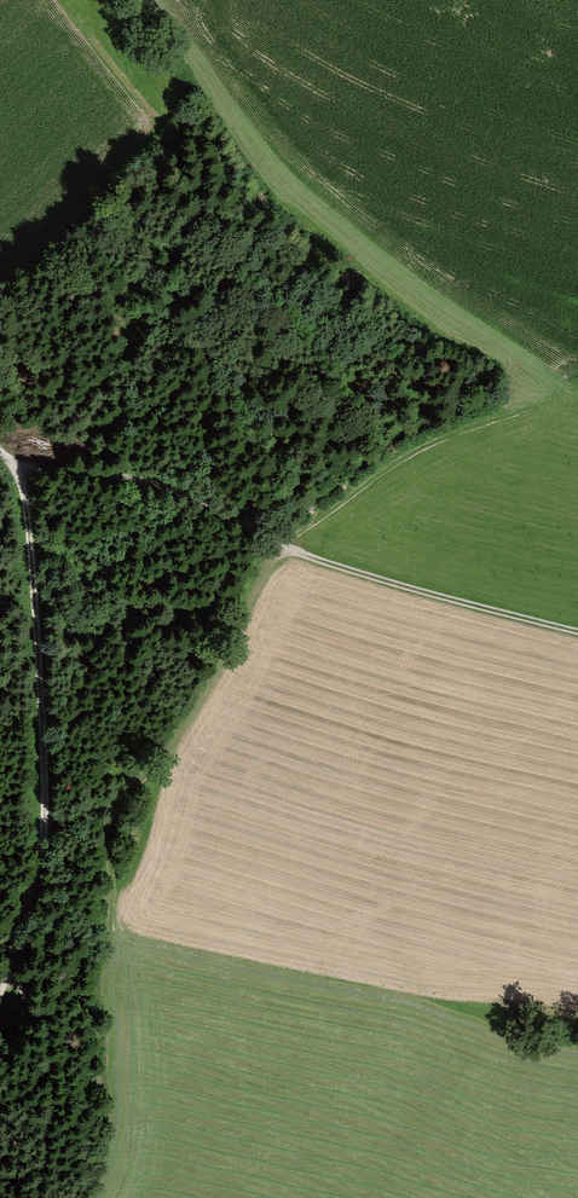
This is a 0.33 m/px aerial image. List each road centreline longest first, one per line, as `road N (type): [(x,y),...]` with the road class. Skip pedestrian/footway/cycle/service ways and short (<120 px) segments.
road 1 (track): [(0,981),(38,871),(47,813),(30,517),(6,455)]
road 2 (track): [(287,549),(270,564),(187,726),(147,779),(118,802),(46,831)]
road 3 (track): [(287,549),(577,632)]
road 4 (track): [(6,455),(160,487),(287,549)]
road 5 (track): [(35,1197),(51,1049),(45,1017),(7,958)]

